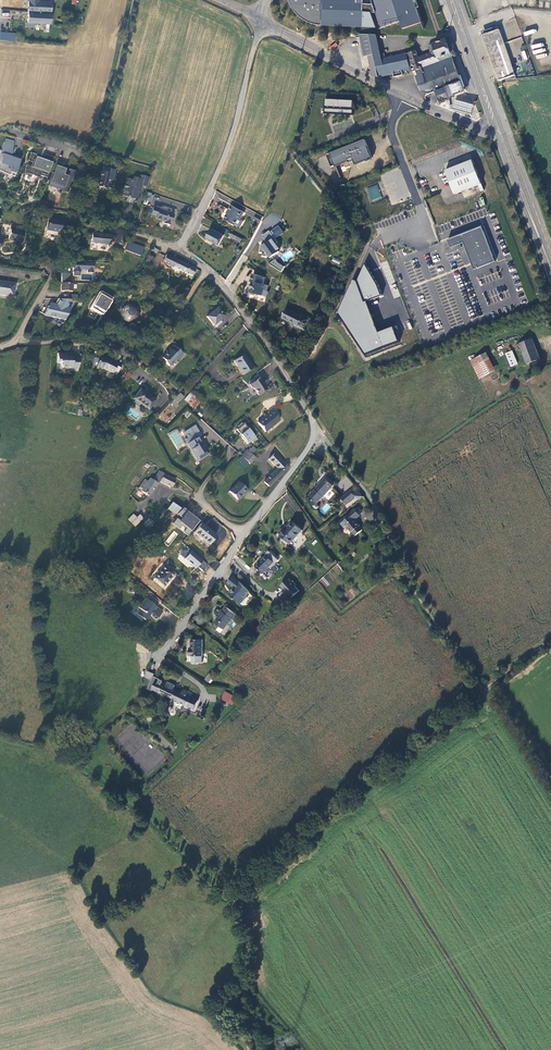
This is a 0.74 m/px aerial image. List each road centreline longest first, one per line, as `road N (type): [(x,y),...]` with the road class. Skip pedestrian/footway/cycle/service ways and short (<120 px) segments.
road 1 (unclassified): [(179,253),(207,271),(252,323),(314,425),(308,448),(243,536)]
road 2 (track): [(231,910),(353,792),(486,691)]
road 3 (track): [(314,425),(366,494),(418,598),(486,691)]
road 4 (unclassified): [(500,133),(403,98),(262,20)]
road 5 (track): [(550,339),(540,343),(546,360),(366,494)]
road 6 (unclassified): [(179,253),(234,131),(262,20)]
road 7 (unclassified): [(243,536),(161,655),(148,659)]
road 8 (secondary): [(500,133),(550,267)]
road 9 (secondary): [(452,0),(500,133)]

